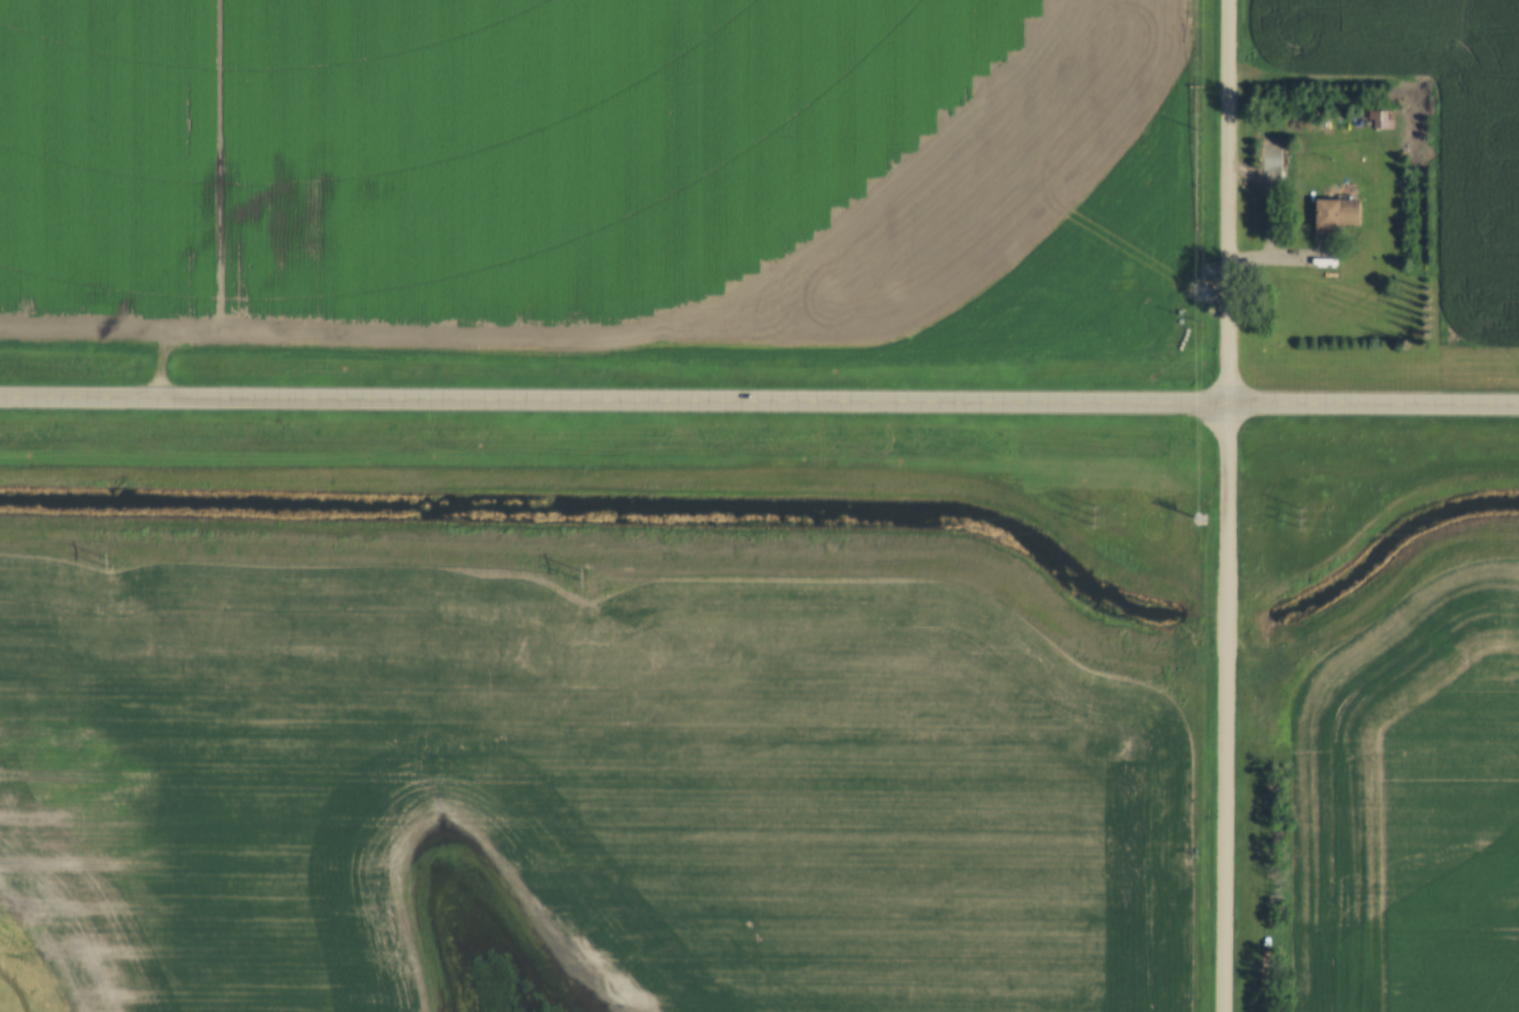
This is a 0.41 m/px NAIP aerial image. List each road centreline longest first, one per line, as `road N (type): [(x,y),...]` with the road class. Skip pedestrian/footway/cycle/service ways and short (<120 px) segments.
road 1 (secondary): [(1518,407),(0,399)]
road 2 (residential): [(1232,0),(1225,1011)]

